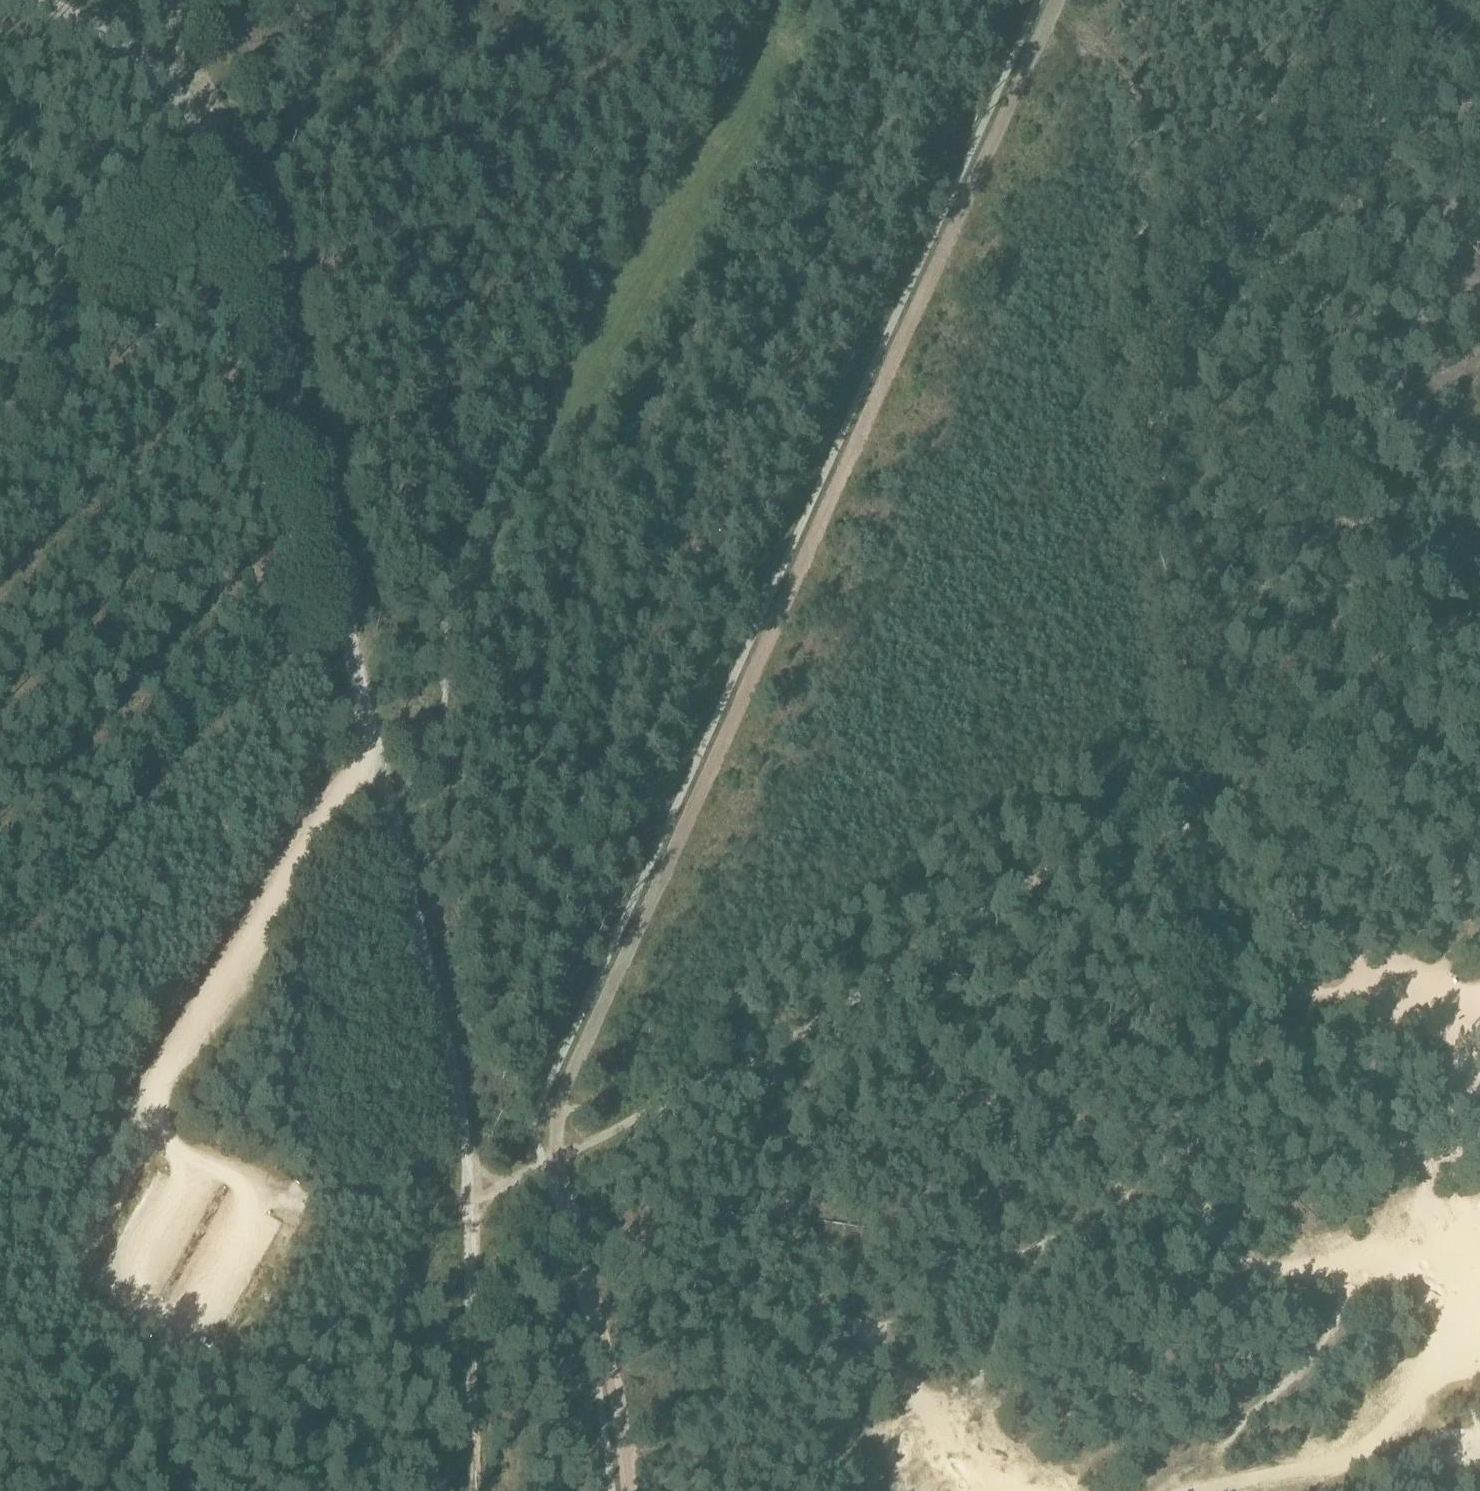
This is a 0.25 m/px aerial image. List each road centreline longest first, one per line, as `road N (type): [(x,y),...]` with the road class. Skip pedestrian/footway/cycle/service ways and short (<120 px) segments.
road 1 (track): [(502,1181),(519,1178),(536,1145),(1055,0)]
road 2 (unclassified): [(379,744),(252,249),(202,119),(182,90),(124,48),(74,21),(1,0)]
road 3 (track): [(145,1116),(117,1128),(49,1280),(0,1341)]
road 4 (track): [(477,1490),(474,1264)]

